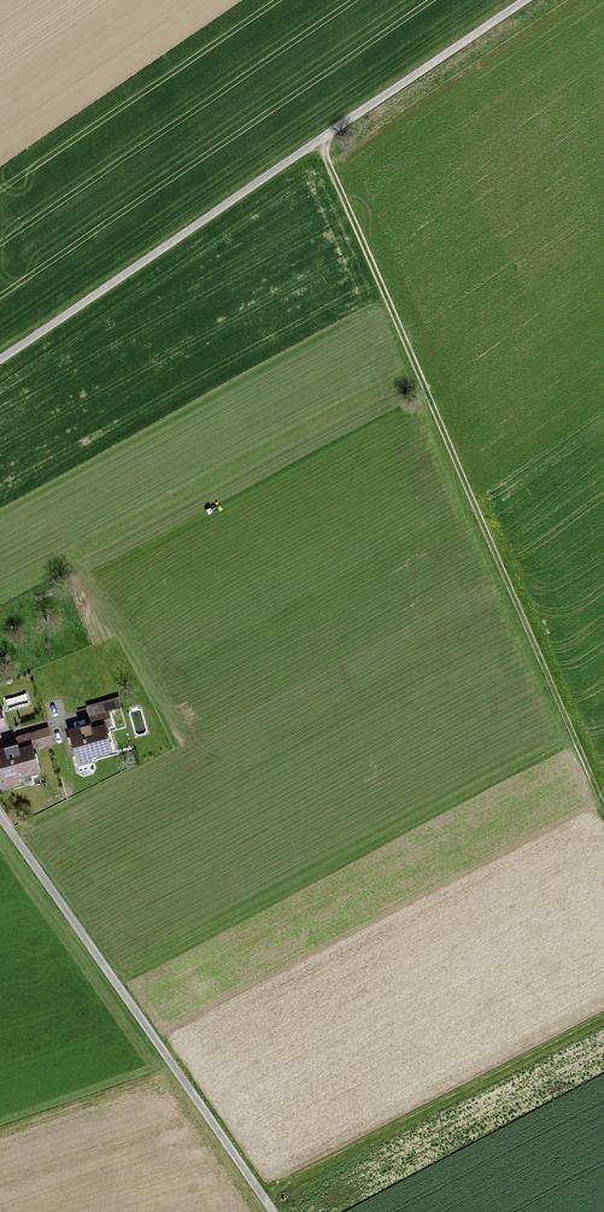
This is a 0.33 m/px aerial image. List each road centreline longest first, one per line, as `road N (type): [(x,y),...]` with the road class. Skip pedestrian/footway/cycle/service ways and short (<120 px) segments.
road 1 (track): [(319,140),(603,806)]
road 2 (unclassified): [(0,359),(522,0)]
road 3 (unclassified): [(273,1211),(0,816)]

